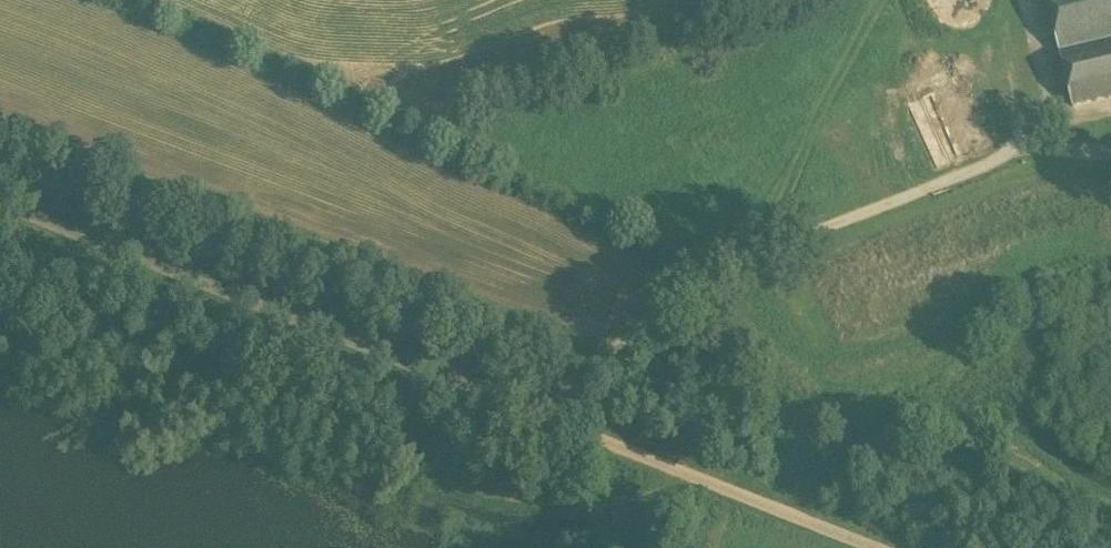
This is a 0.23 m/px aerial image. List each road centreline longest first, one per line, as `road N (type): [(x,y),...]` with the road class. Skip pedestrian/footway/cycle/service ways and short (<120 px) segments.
road 1 (unclassified): [(854,547),(0,212)]

